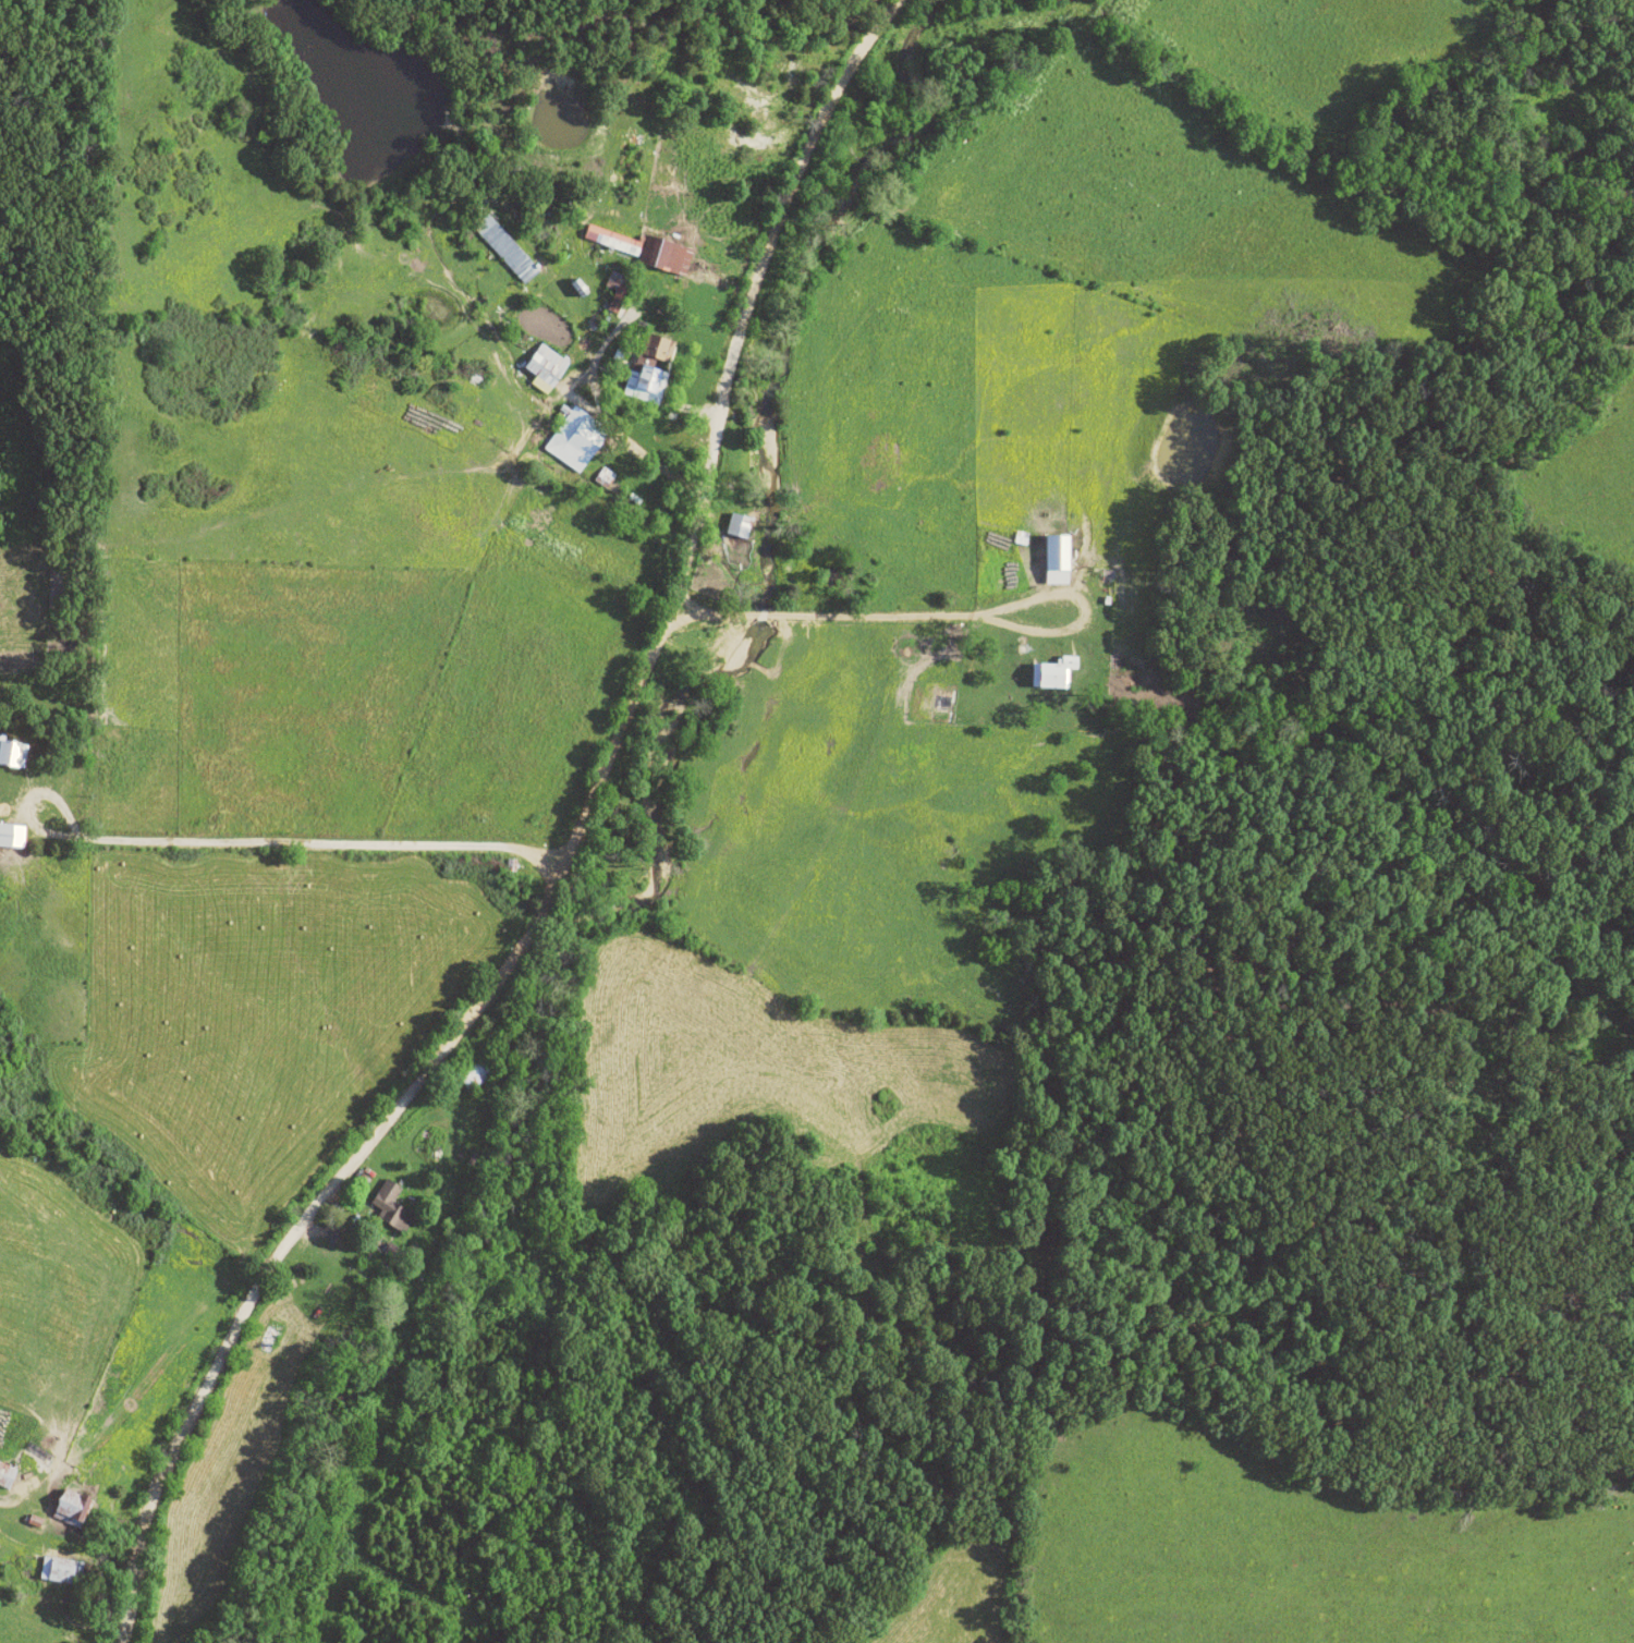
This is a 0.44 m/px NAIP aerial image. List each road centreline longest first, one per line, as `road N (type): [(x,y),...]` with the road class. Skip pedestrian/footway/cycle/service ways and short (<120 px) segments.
road 1 (residential): [(896,0),(839,75),(749,264),(706,442),(697,532),(536,911),(451,1034),(252,1286),(150,1488),(129,1558),(117,1642)]

